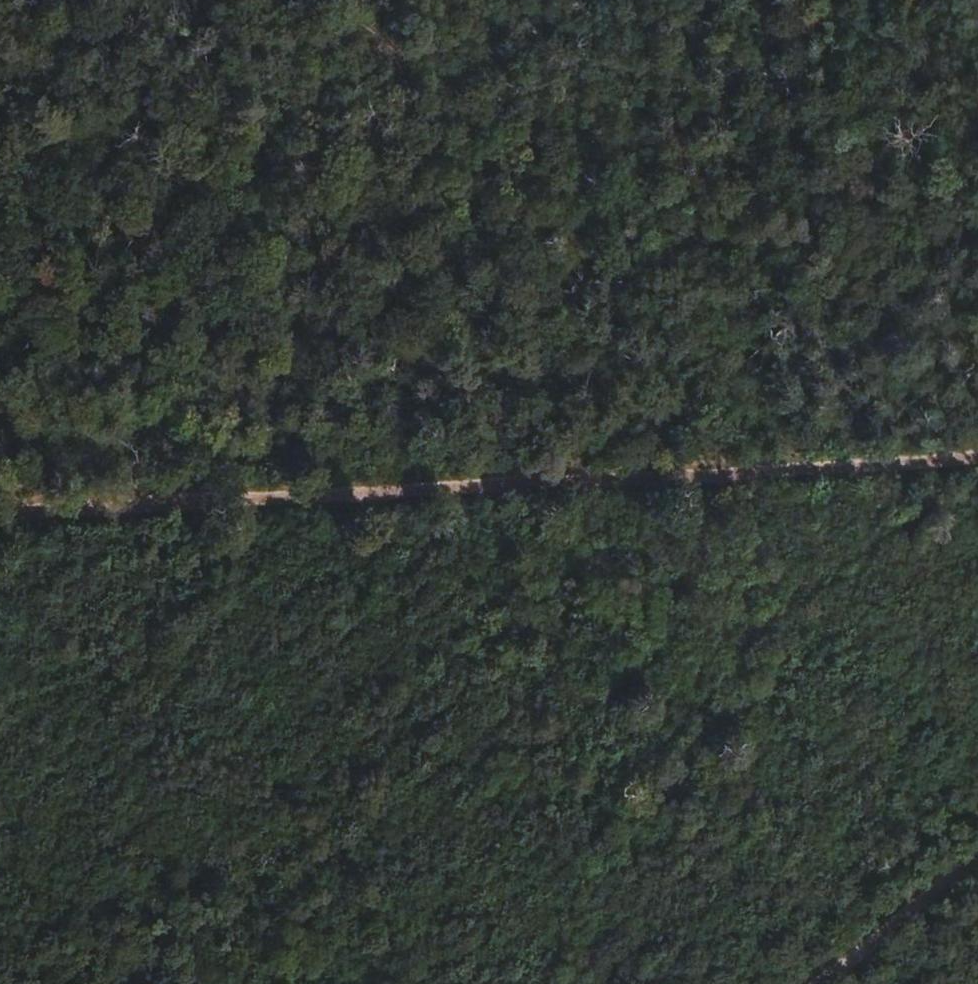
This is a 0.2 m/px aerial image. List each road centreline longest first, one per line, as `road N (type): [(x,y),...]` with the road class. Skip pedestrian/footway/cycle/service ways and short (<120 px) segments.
road 1 (track): [(0,507),(977,453)]

